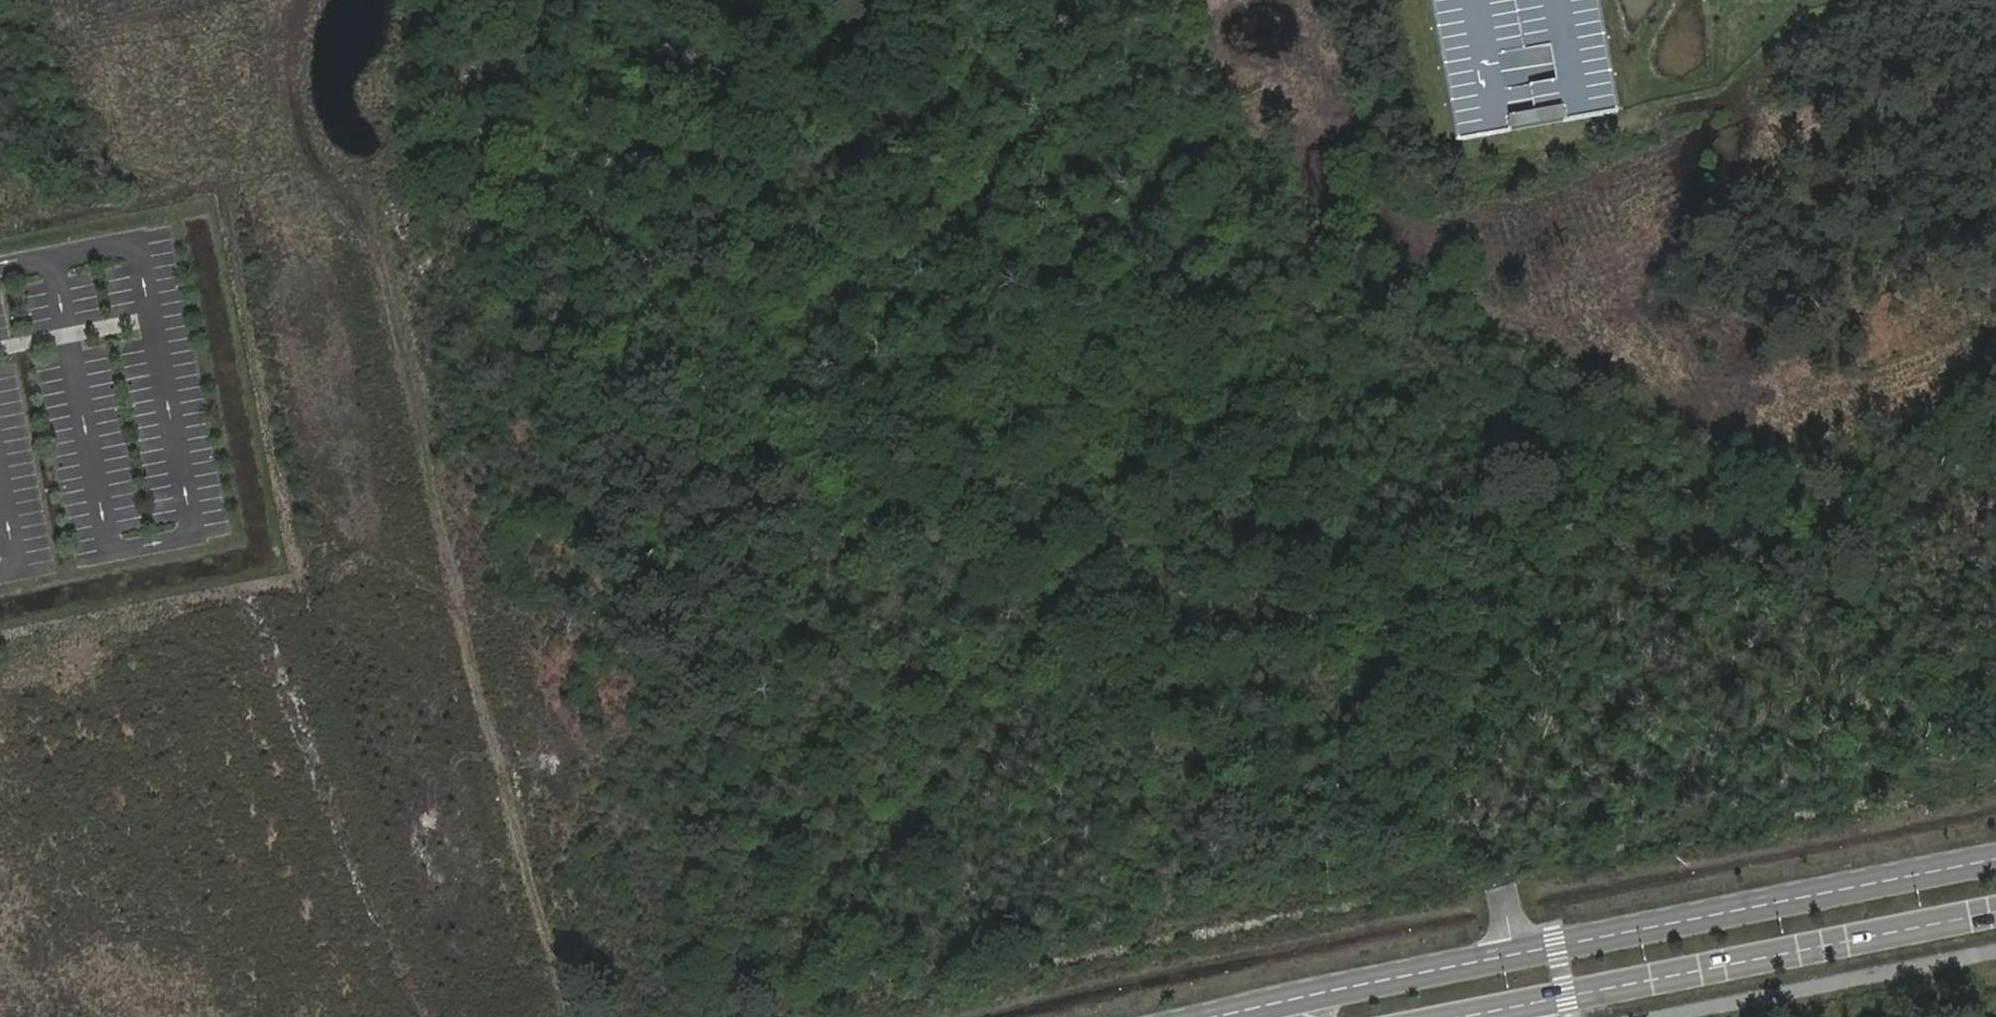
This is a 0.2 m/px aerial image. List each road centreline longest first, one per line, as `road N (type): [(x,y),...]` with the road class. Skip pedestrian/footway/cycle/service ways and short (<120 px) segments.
road 1 (secondary): [(1995,859),(1214,1016)]
road 2 (secondary): [(1461,1016),(1995,911)]

